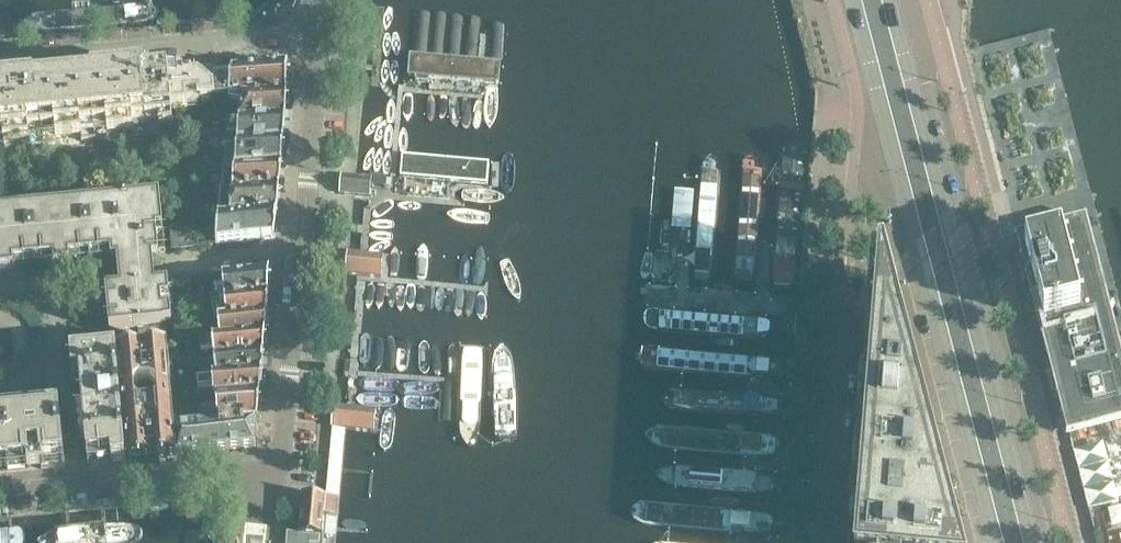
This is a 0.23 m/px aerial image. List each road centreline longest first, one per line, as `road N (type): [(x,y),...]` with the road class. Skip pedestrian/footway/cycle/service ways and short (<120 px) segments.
road 1 (primary): [(1033,542),(890,0)]
road 2 (primary): [(853,0),(993,542)]
road 3 (residential): [(268,488),(318,43)]
road 4 (residential): [(0,74),(318,43)]
road 5 (residential): [(826,542),(847,270)]
road 6 (residential): [(0,490),(195,475),(268,488)]

